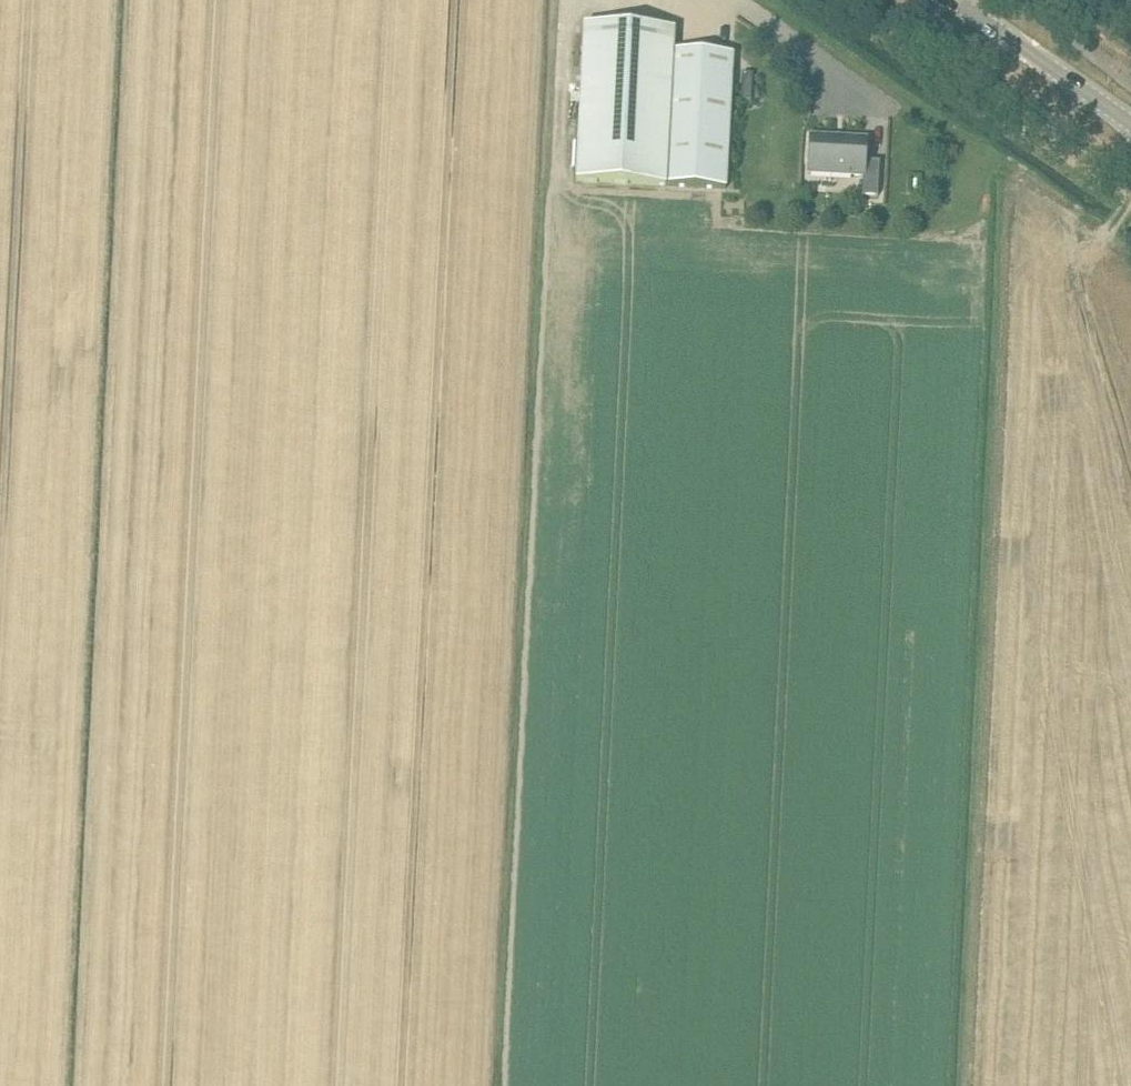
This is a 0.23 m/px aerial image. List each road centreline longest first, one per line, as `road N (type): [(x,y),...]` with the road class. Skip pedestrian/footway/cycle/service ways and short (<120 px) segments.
road 1 (track): [(1130,195),(1106,233),(1008,162),(964,1085)]
road 2 (secondary): [(1130,123),(954,0)]
road 3 (track): [(561,90),(554,211)]

